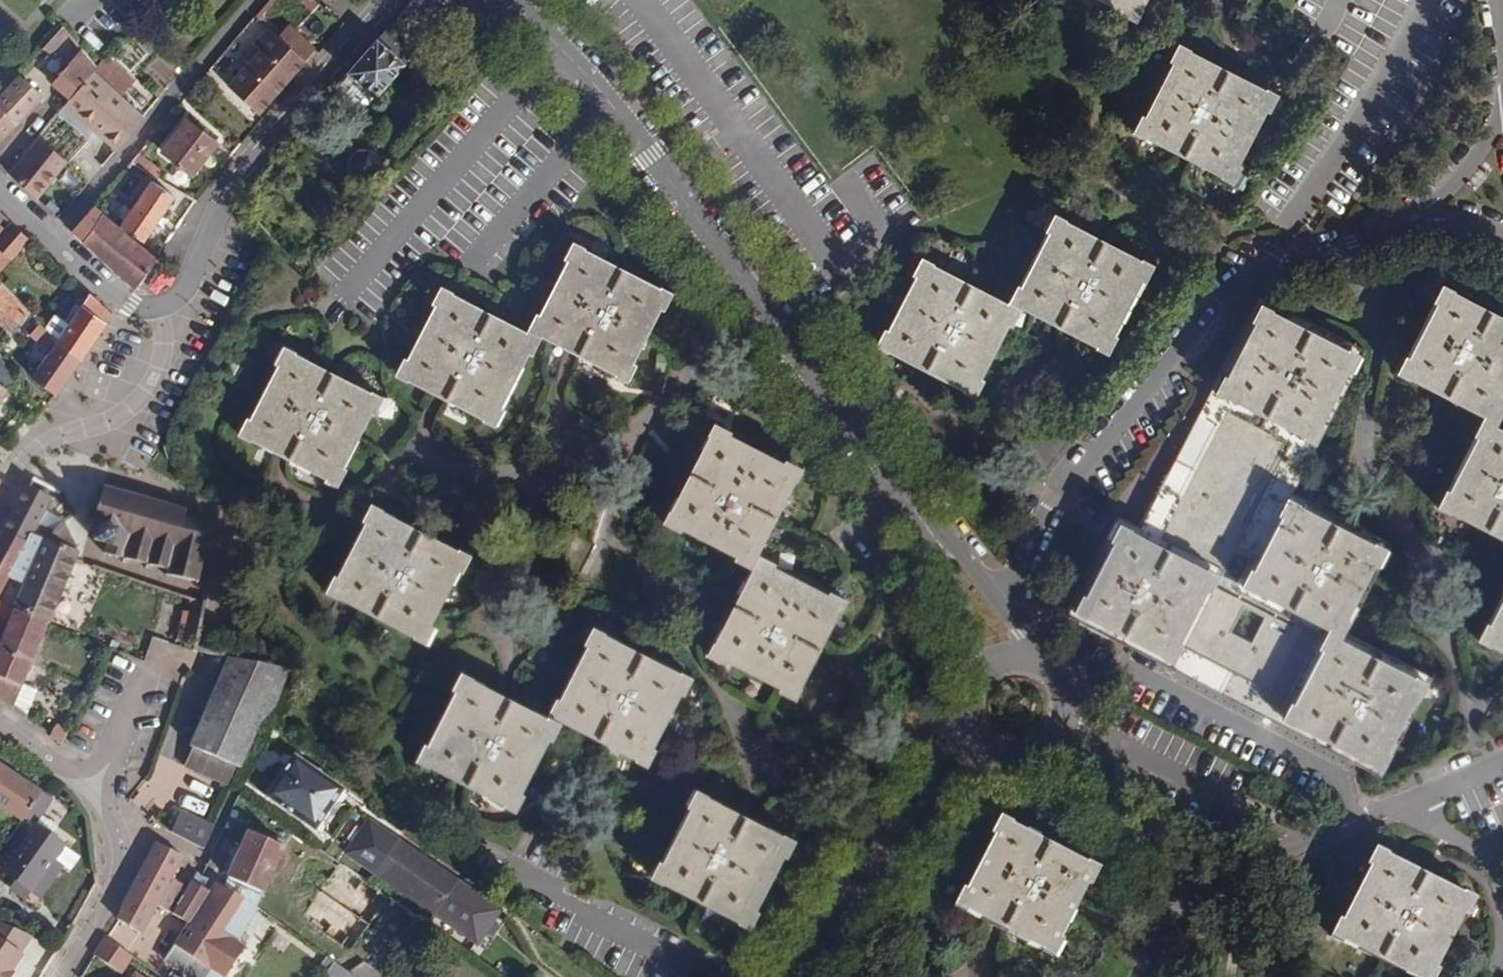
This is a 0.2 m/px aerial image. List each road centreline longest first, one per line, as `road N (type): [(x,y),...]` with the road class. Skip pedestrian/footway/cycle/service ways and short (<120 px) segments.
road 1 (tertiary): [(510,0),(610,104),(878,461),(991,596)]
road 2 (residential): [(991,596),(1018,570),(1055,499),(1242,273),(1427,211)]
road 3 (residential): [(161,309),(189,288),(225,195),(389,0)]
road 4 (residential): [(1360,820),(1340,793),(1116,663),(1059,684)]
road 5 (residential): [(1057,731),(1297,847),(1360,820)]
road 6 (tertiary): [(790,976),(975,729)]
road 7 (residential): [(93,785),(124,841),(117,887),(60,976)]
road 8 (residential): [(161,309),(120,297),(0,186)]
road 9 (residential): [(45,441),(120,416),(145,395),(163,352),(161,309)]
road 10 (residential): [(1360,820),(1502,761)]
road 11 (residential): [(93,785),(152,672)]

